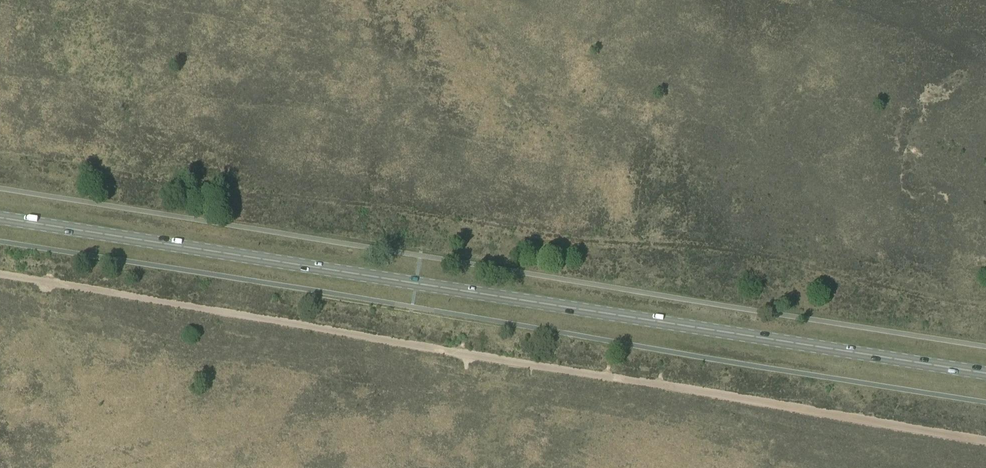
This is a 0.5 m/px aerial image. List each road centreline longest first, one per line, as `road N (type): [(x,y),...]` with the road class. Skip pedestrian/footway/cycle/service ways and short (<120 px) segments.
road 1 (track): [(985,442),(0,274)]
road 2 (track): [(985,307),(729,249),(590,242),(339,201),(199,192),(0,154)]
road 3 (primary): [(985,373),(0,218)]

